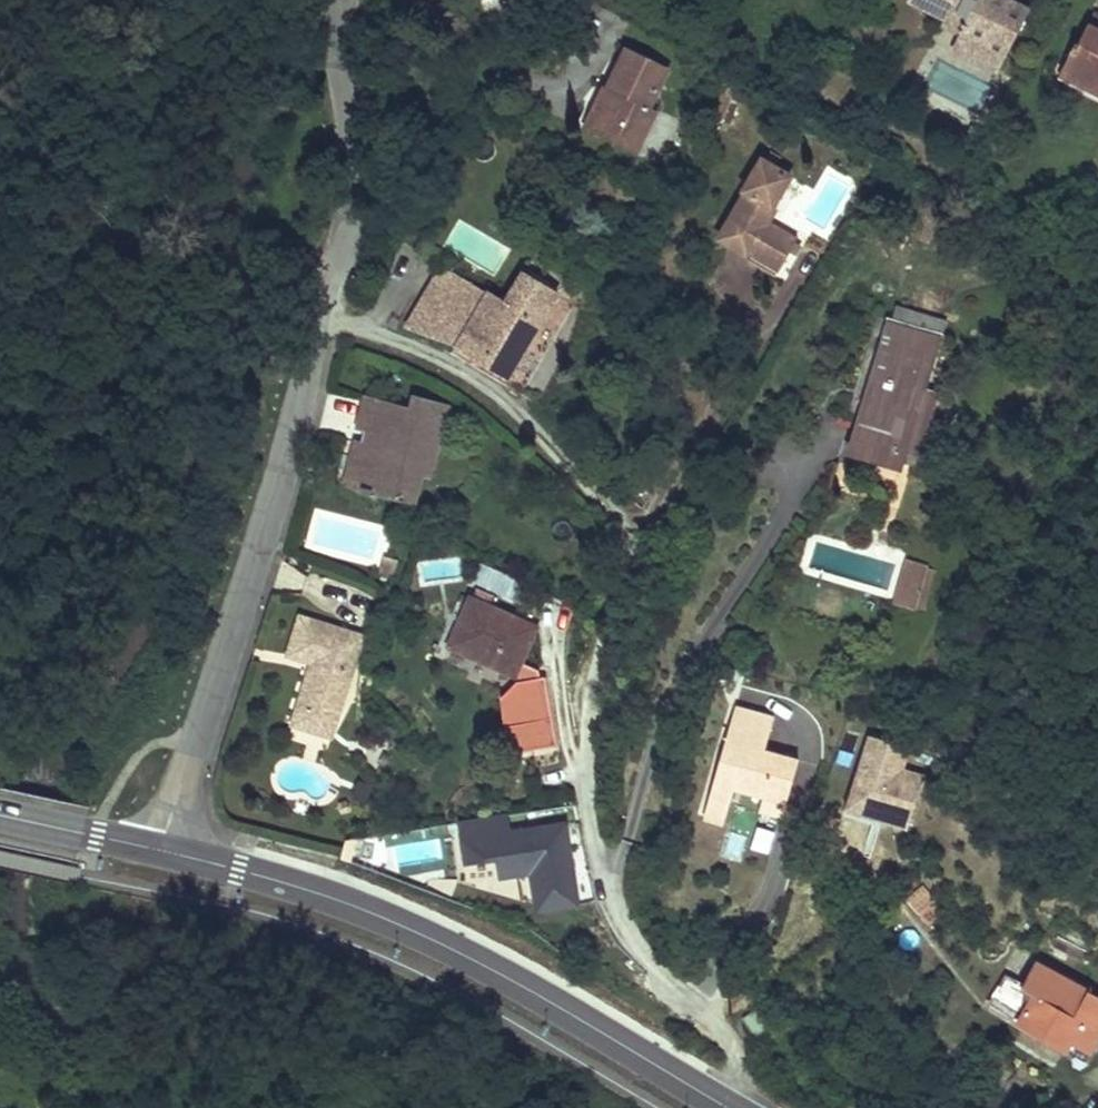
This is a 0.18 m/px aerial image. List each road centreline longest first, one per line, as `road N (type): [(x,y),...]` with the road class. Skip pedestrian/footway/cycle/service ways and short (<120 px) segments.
road 1 (residential): [(162,851),(267,535),(350,203),(332,0)]
road 2 (secondary): [(162,851),(366,906),(577,1015),(727,1107)]
road 3 (secondary): [(0,815),(162,851)]

